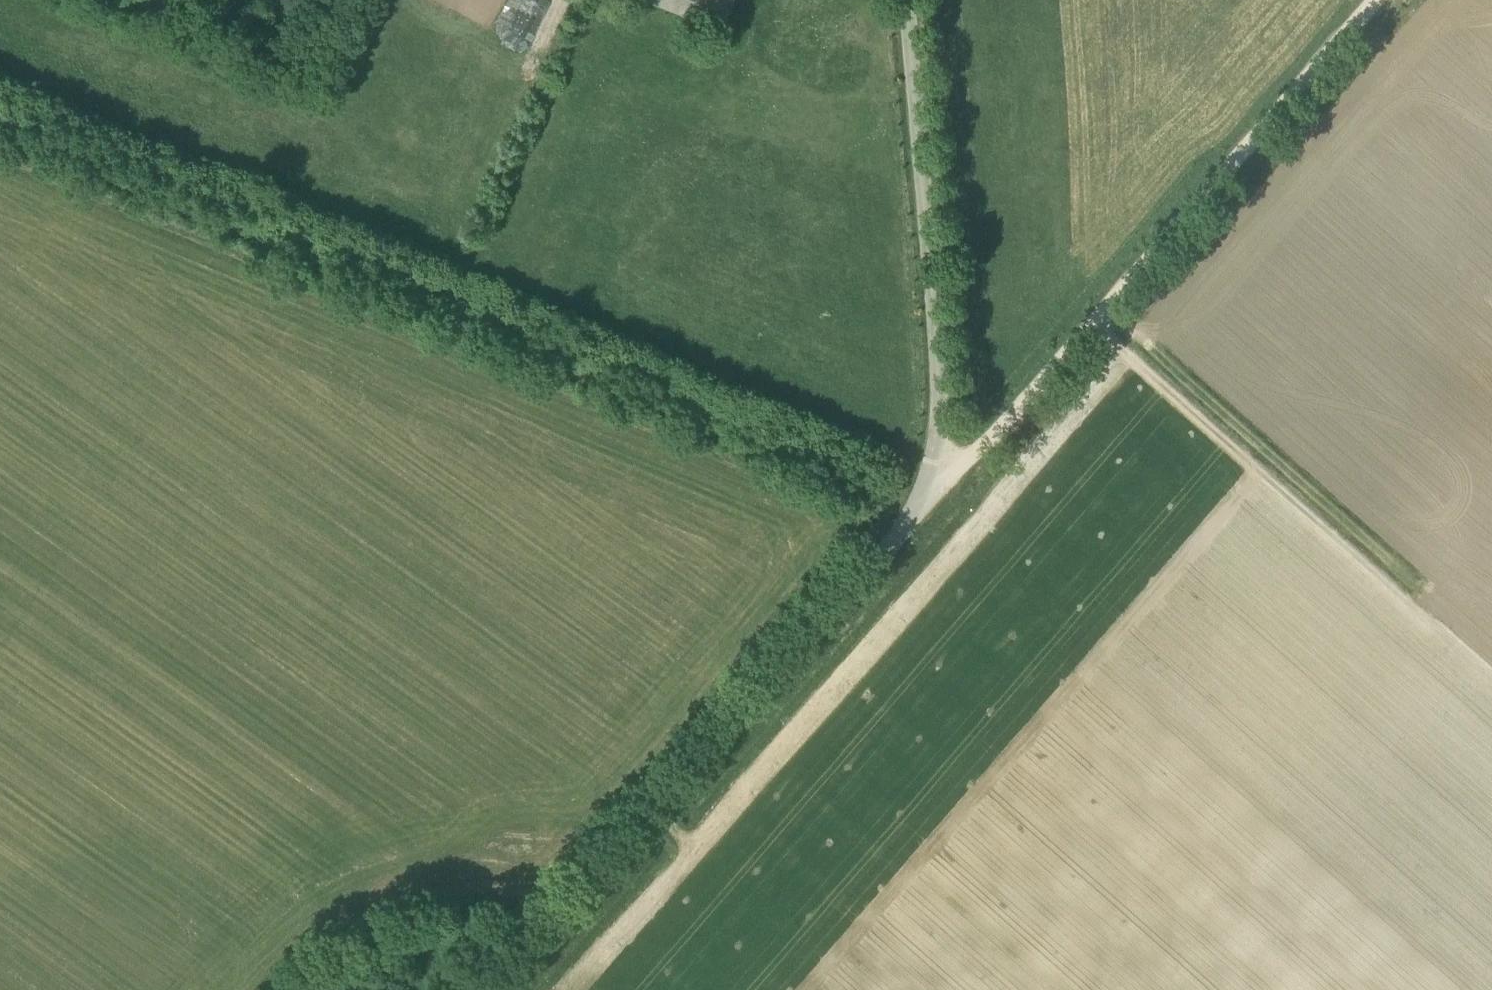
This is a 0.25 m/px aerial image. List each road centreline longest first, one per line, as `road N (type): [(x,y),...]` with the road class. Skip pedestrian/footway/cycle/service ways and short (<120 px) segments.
road 1 (unclassified): [(503,989),(914,530),(948,474),(903,0)]
road 2 (track): [(1367,0),(948,474)]

